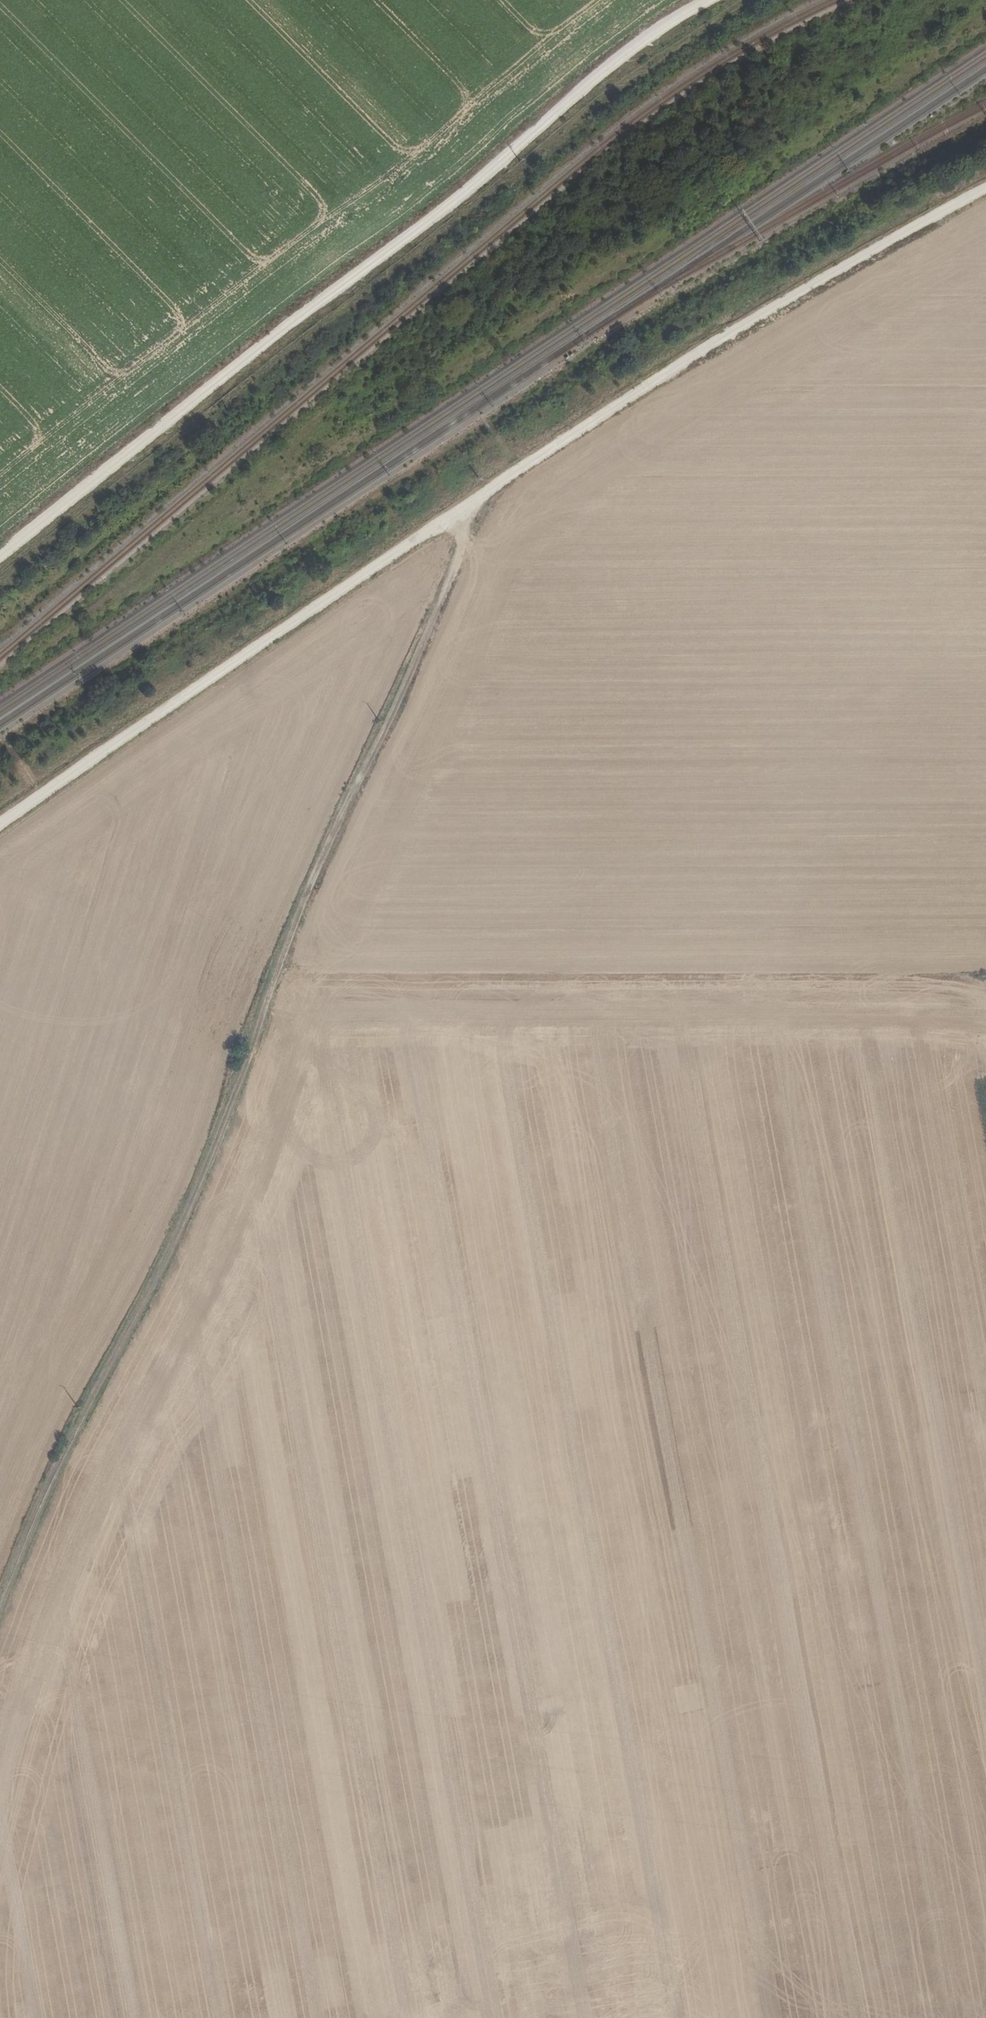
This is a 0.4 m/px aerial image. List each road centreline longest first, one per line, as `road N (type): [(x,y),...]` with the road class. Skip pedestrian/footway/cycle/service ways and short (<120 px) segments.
road 1 (track): [(469,502),(456,567),(421,660),(315,876),(215,1146),(36,1522),(0,1622)]
road 2 (track): [(704,0),(616,60),(384,256),(0,554)]
road 3 (track): [(469,502),(742,326),(985,188)]
road 4 (track): [(0,826),(469,502)]

